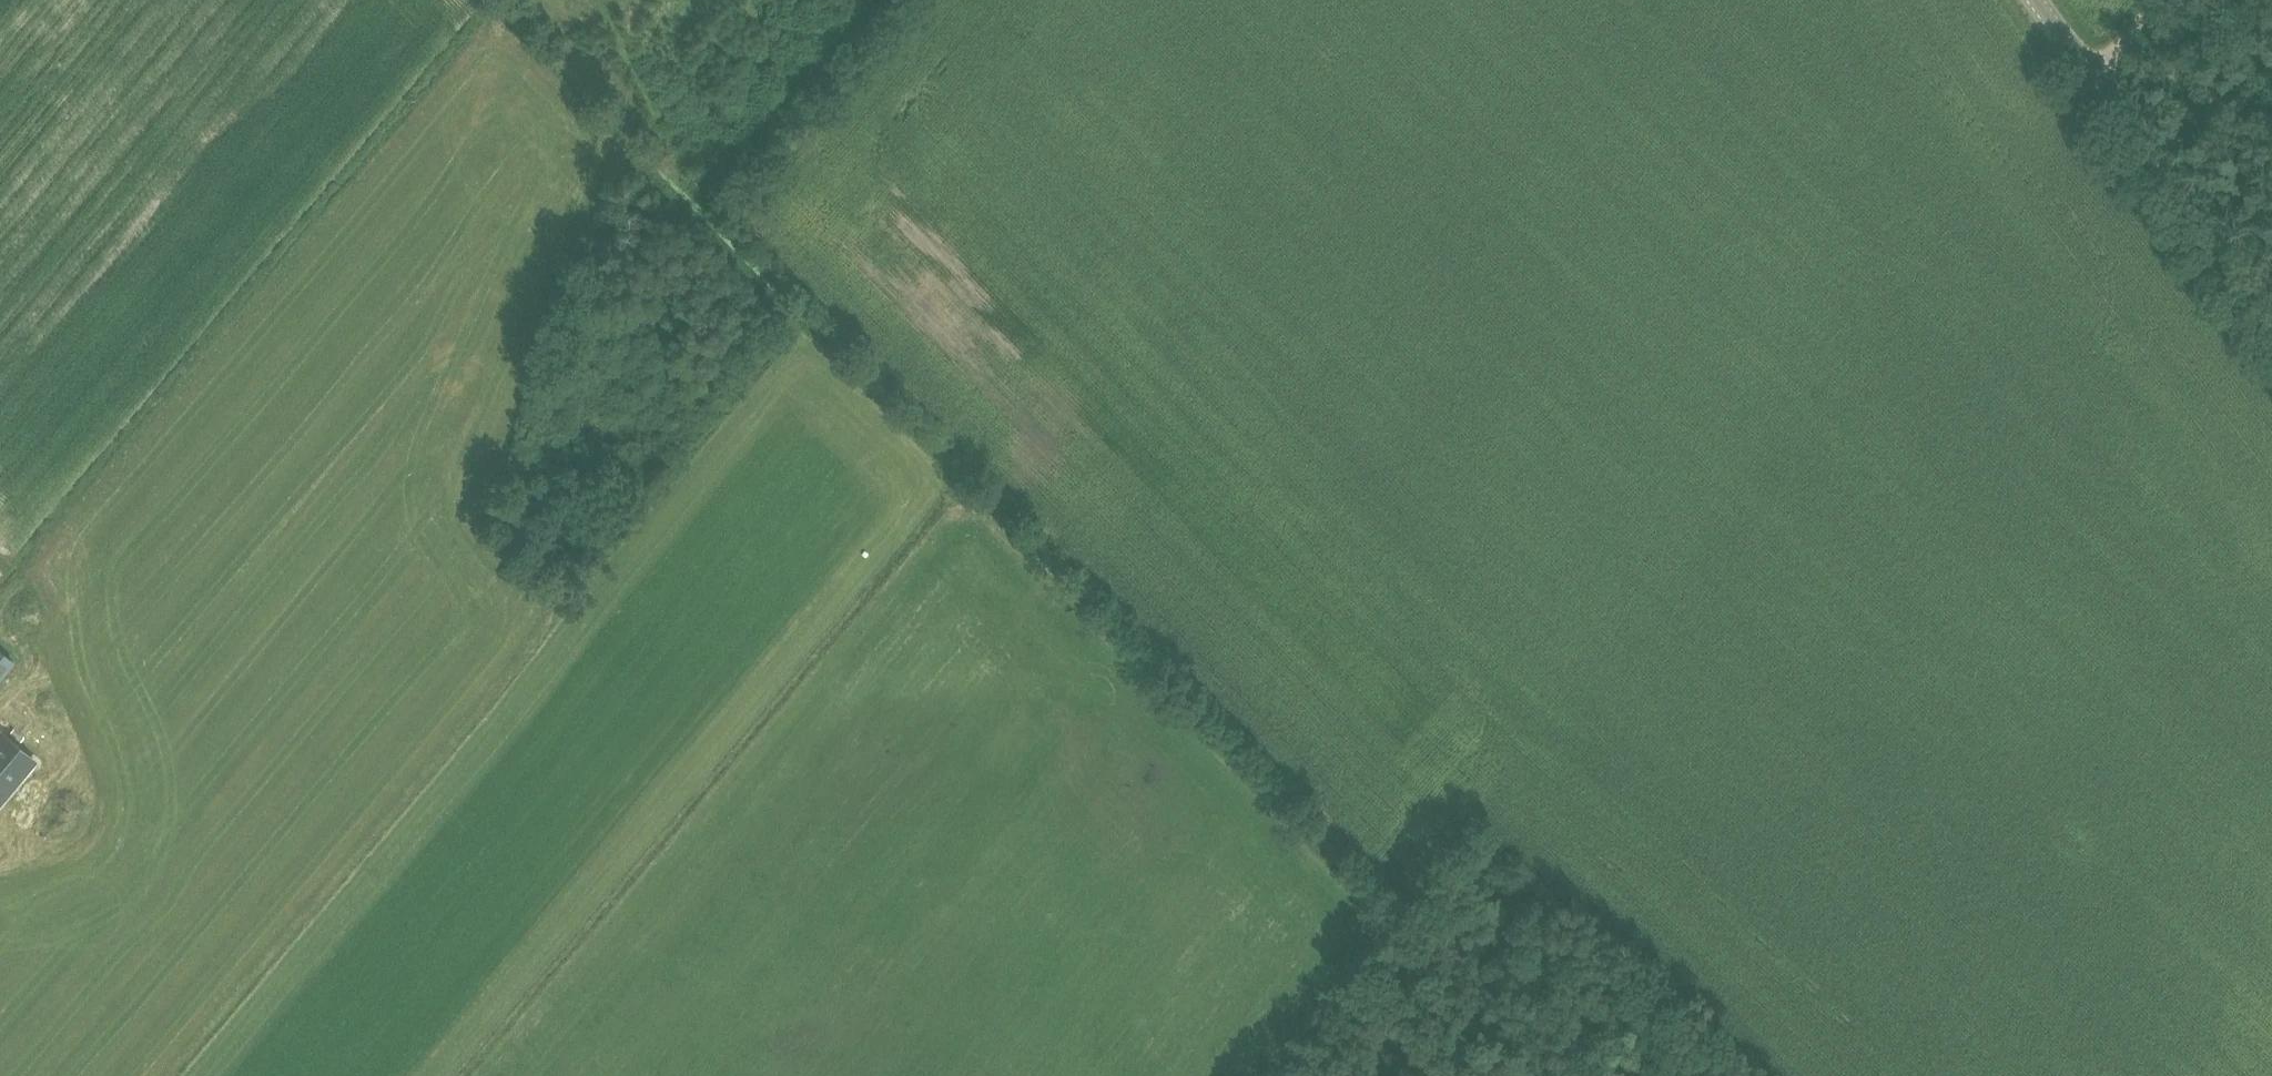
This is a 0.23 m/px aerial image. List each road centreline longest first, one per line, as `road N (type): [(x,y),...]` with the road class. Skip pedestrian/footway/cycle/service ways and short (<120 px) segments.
road 1 (unclassified): [(2271,311),(2038,0)]

